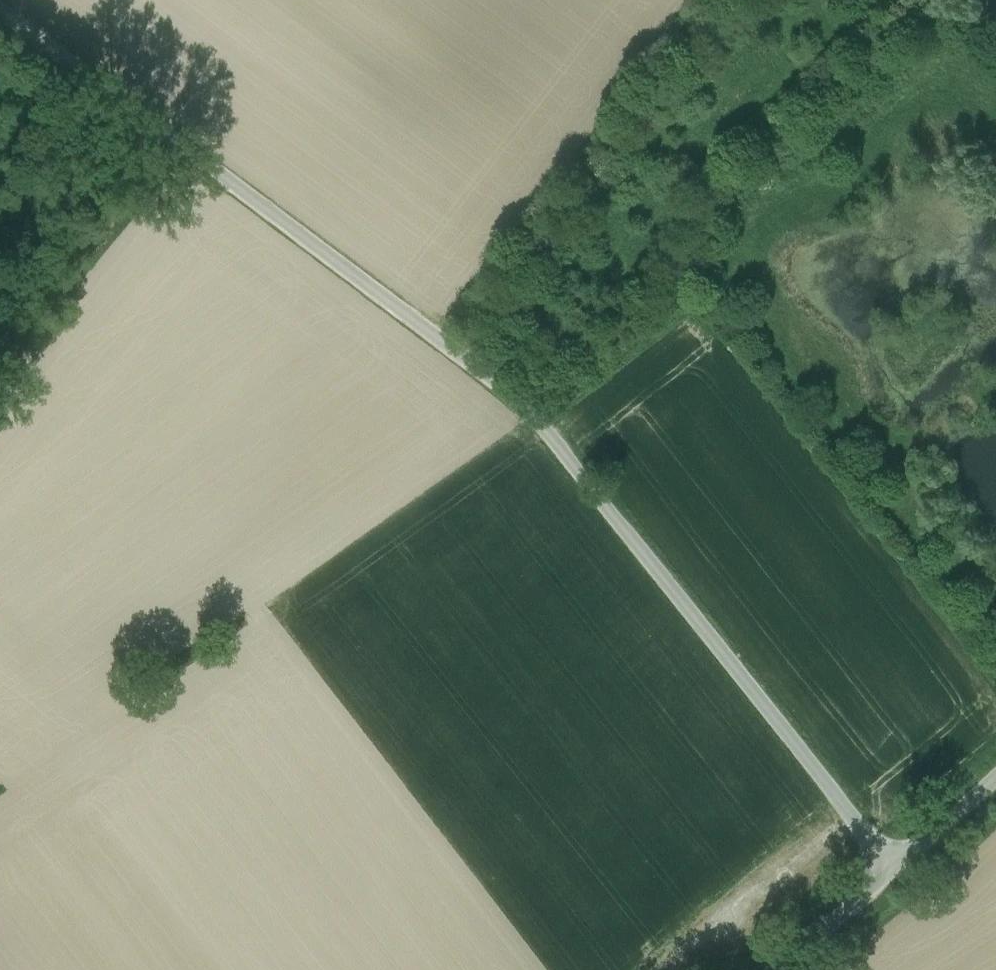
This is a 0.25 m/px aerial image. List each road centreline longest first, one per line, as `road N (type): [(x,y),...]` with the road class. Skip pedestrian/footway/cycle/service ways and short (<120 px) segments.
road 1 (unclassified): [(0,10),(538,421),(895,866)]
road 2 (unclassified): [(775,969),(895,866)]
road 3 (unclassified): [(895,866),(995,777)]

